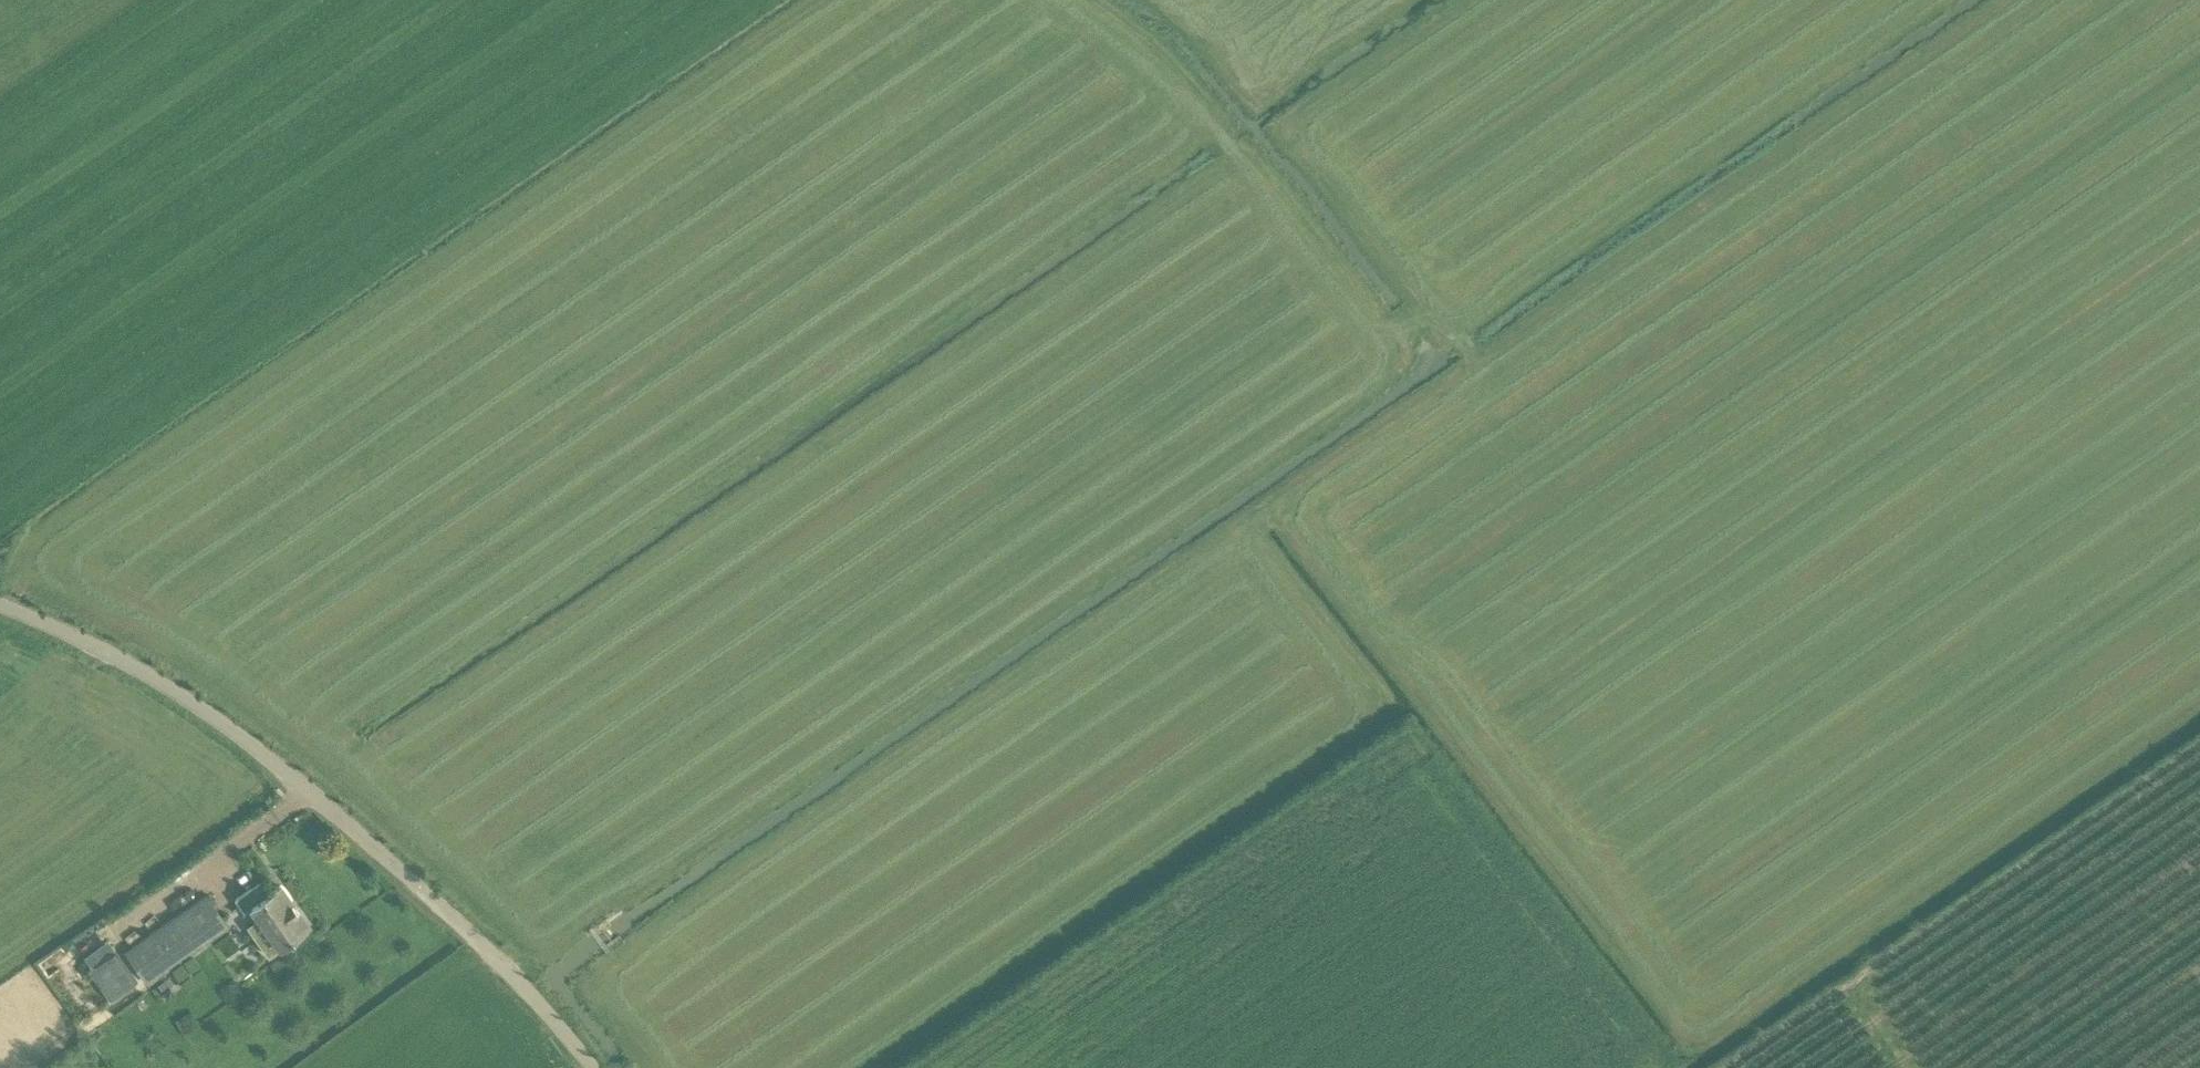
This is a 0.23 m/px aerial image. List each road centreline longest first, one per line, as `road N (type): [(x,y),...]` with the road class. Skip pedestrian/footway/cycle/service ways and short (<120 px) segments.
road 1 (unclassified): [(592,1067),(527,986),(234,728),(124,658),(0,604)]

